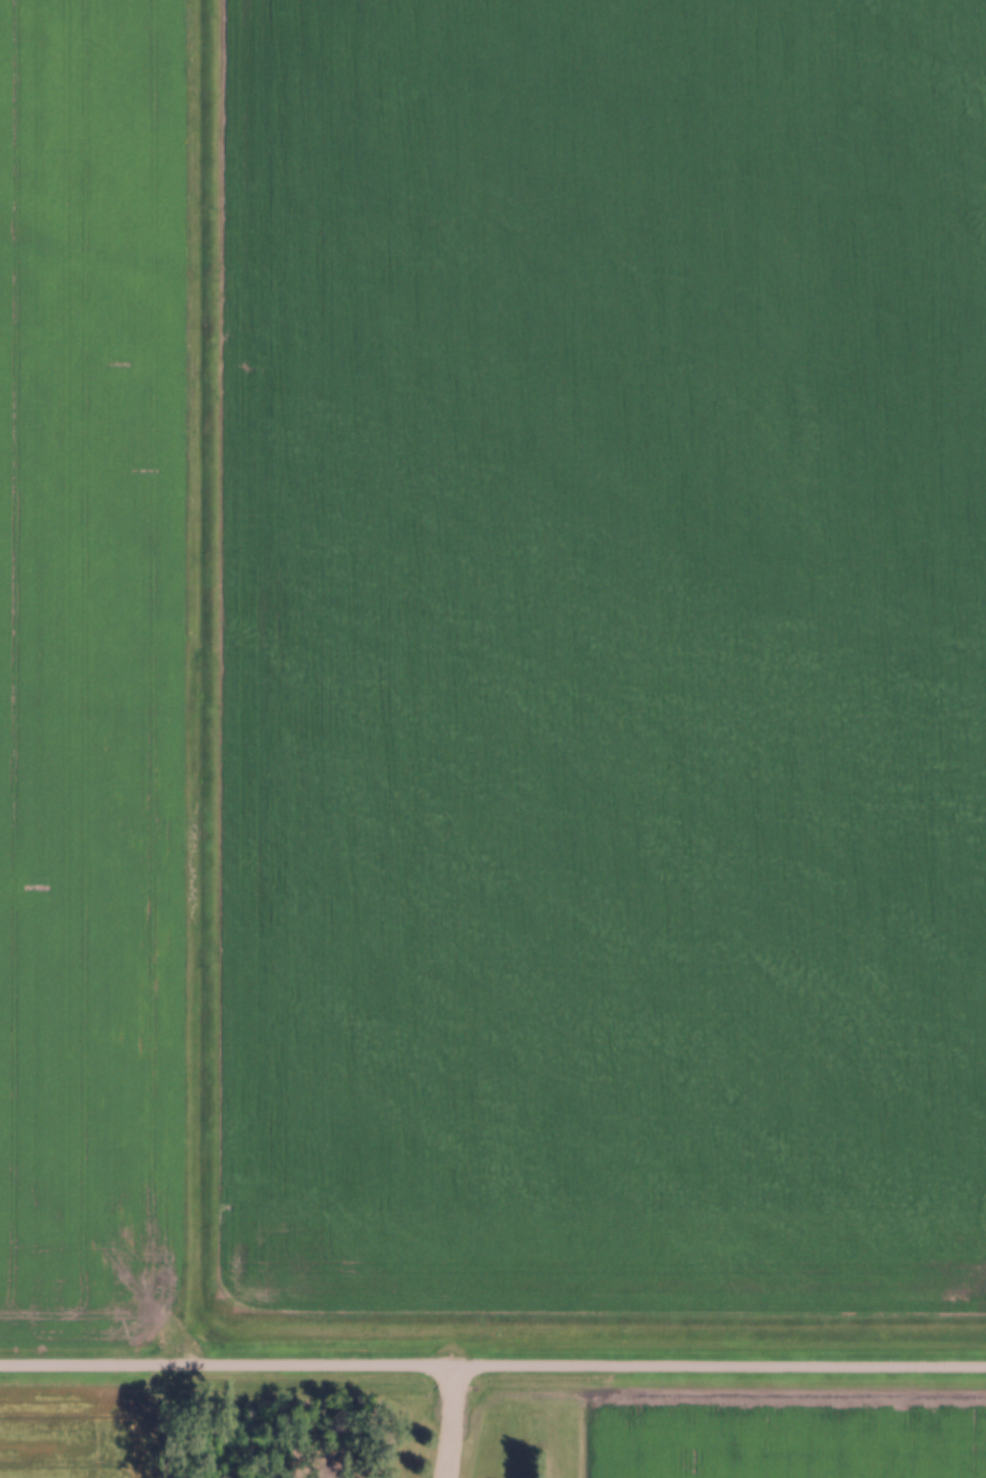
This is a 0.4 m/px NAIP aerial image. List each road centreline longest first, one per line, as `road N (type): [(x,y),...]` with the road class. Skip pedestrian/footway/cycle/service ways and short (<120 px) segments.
road 1 (residential): [(985,1367),(0,1367)]

